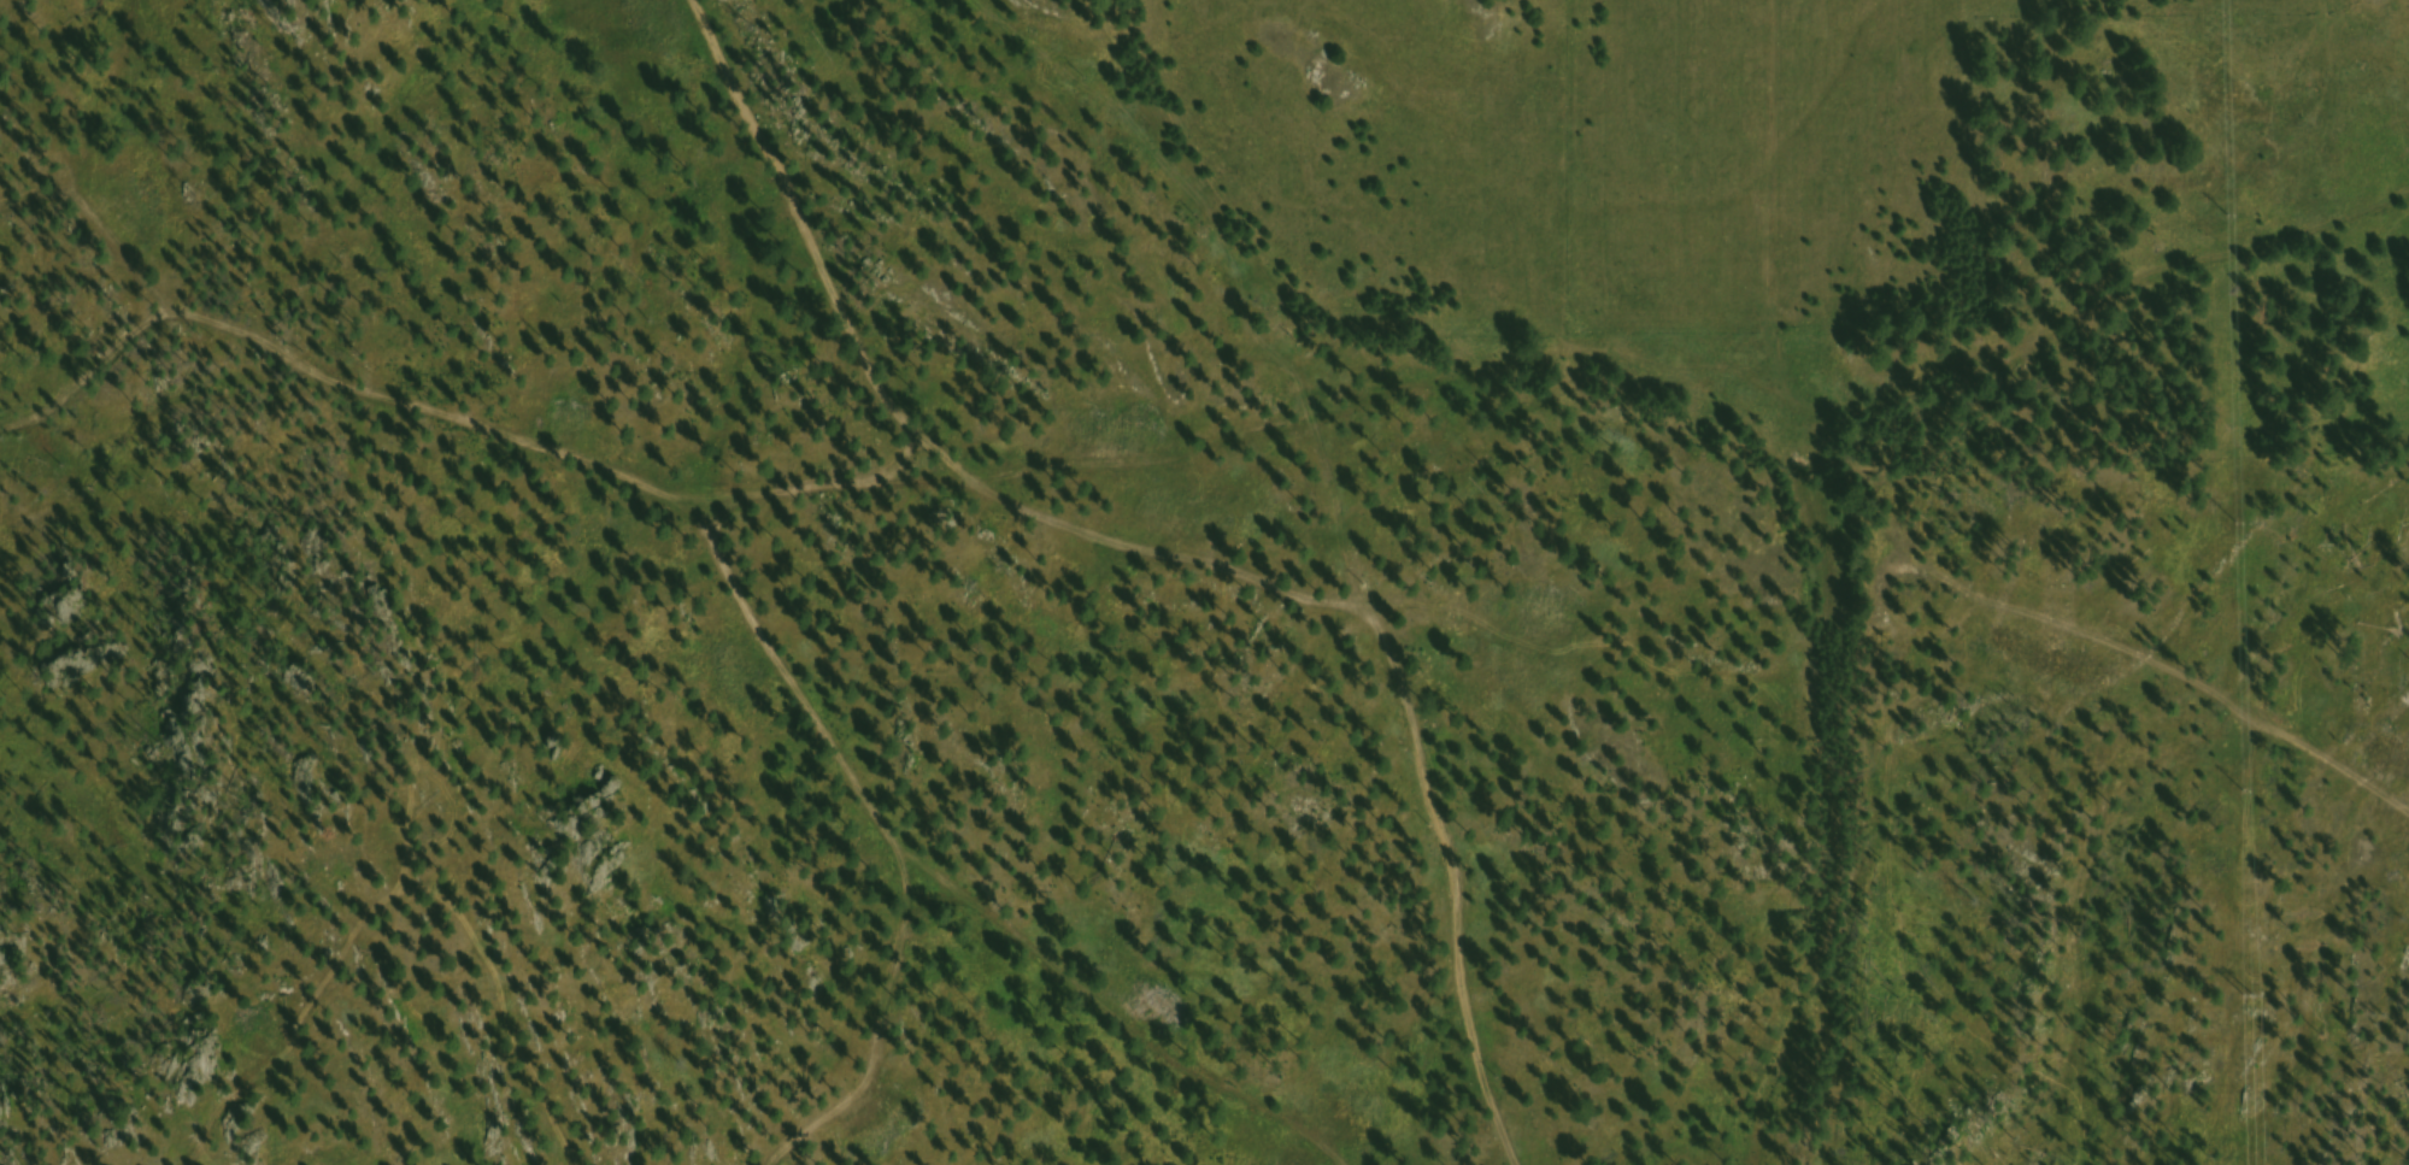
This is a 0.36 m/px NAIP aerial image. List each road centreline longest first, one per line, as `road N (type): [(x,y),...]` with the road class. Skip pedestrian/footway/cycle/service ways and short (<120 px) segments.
road 1 (residential): [(1341,614),(963,490),(809,482),(689,507),(583,454),(310,394),(55,202),(0,205)]
road 2 (residential): [(1341,614),(1646,567),(1802,572)]

